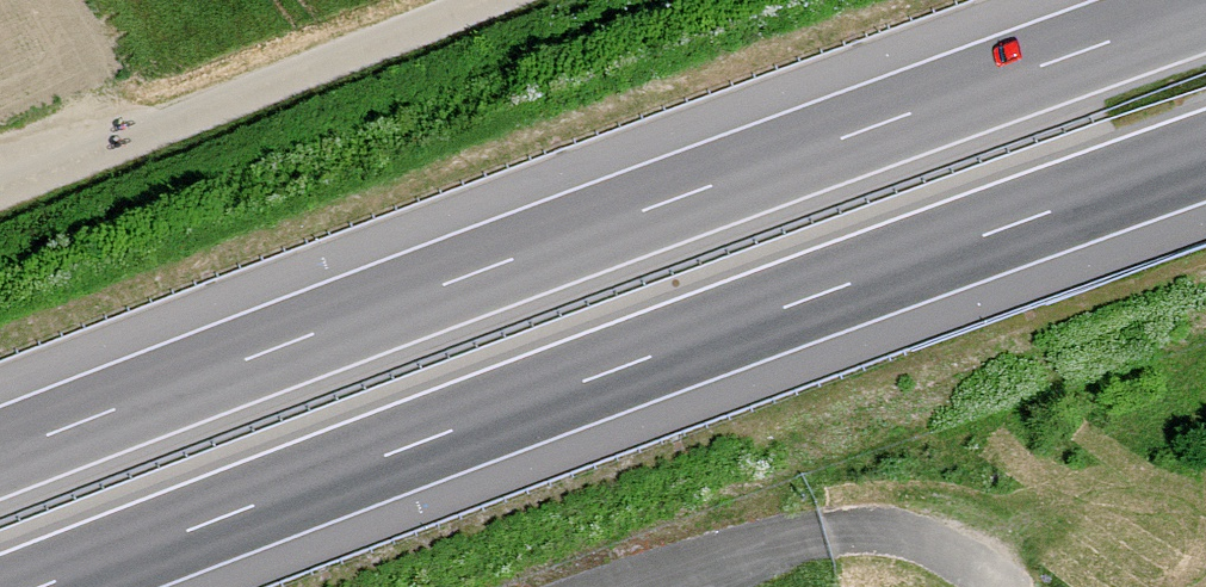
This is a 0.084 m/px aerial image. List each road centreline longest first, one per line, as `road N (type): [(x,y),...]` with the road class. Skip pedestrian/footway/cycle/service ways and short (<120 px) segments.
road 1 (motorway): [(1205,7),(0,453)]
road 2 (motorway): [(40,586),(1205,157)]
road 3 (track): [(0,193),(491,0)]
road 4 (track): [(826,534),(877,527),(936,543),(1002,586)]

